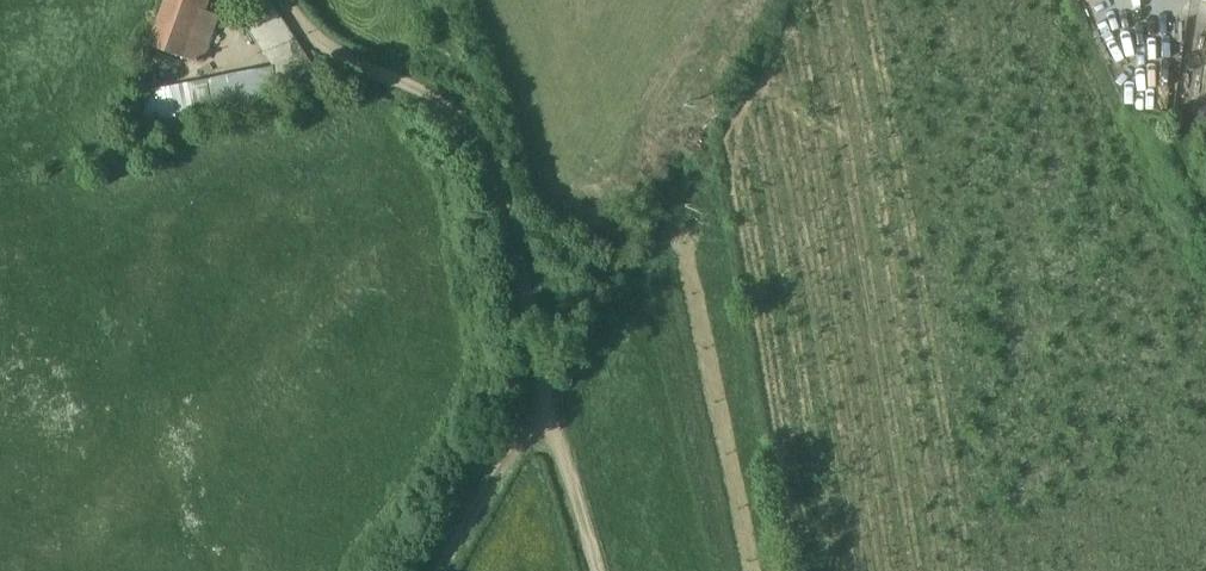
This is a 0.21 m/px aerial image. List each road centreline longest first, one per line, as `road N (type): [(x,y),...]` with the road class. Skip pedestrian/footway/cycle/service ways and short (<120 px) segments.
road 1 (track): [(283,0),(326,48),(464,113),(488,141),(534,319)]
road 2 (track): [(534,319),(599,570)]

